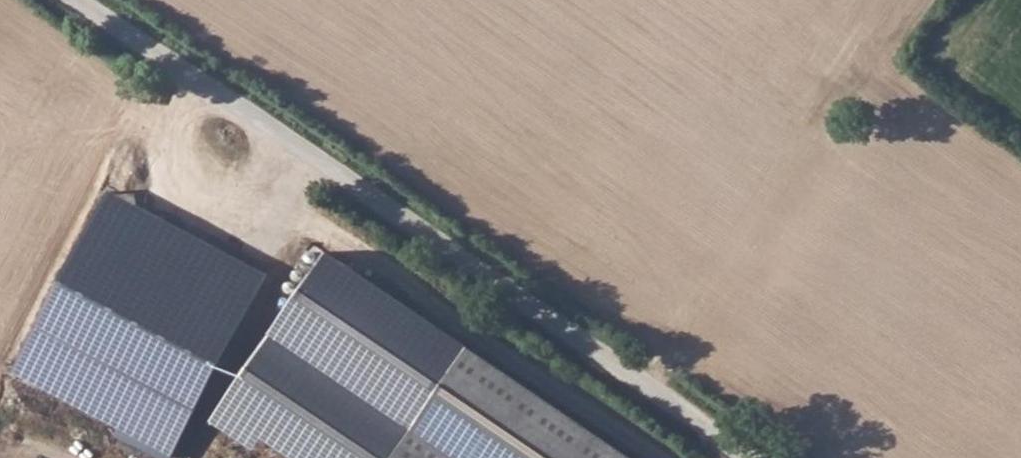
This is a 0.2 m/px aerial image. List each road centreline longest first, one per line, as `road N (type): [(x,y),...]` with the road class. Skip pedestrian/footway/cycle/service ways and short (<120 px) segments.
road 1 (unclassified): [(750,457),(76,0)]

